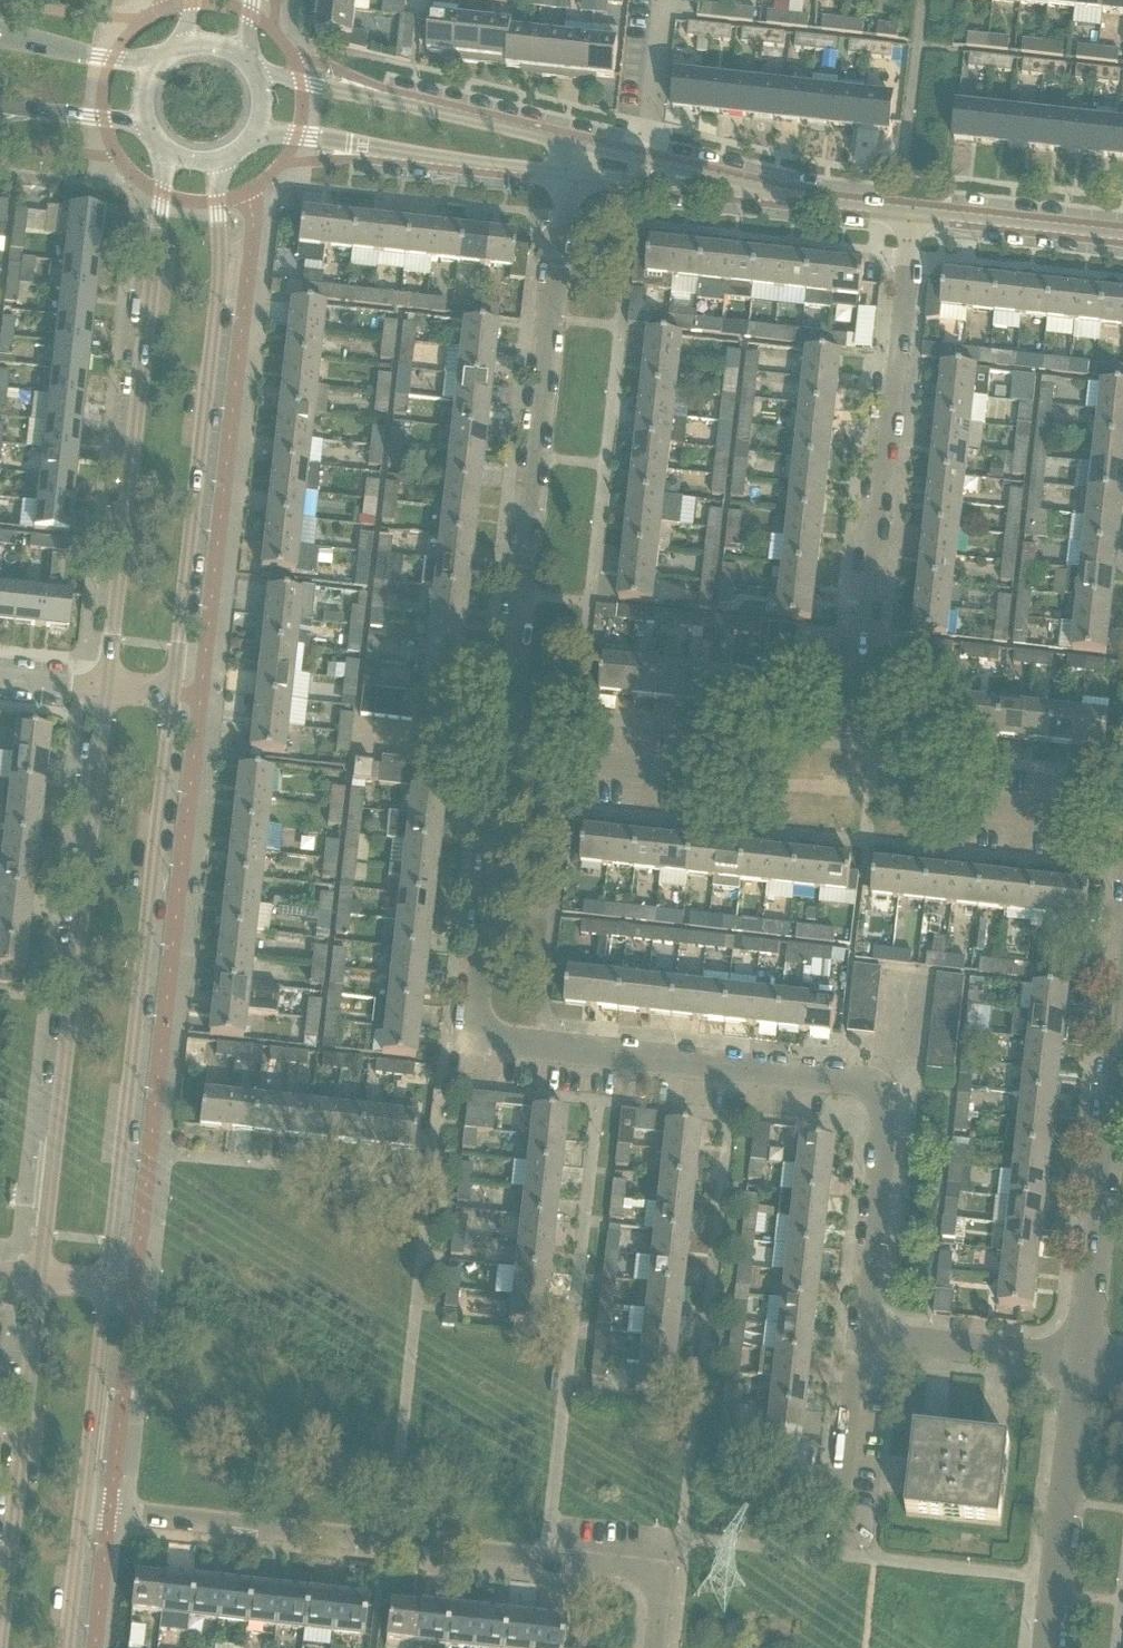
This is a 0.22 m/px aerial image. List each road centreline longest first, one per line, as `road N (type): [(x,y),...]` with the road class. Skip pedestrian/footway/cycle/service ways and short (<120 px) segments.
road 1 (unclassified): [(499,755),(475,1006),(482,1032),(496,1043),(858,1082),(873,1091),(885,1108),(866,1333)]
road 2 (unclassified): [(81,1509),(637,1567),(657,1577),(654,1647)]
road 3 (tertiary): [(105,1283),(170,691)]
road 4 (tertiary): [(105,684),(39,1275)]
road 5 (unclassified): [(570,171),(499,755)]
road 6 (tertiary): [(163,148),(105,684)]
road 7 (tertiary): [(170,691),(219,279),(222,159)]
road 8 (residential): [(913,213),(858,700)]
road 9 (residential): [(1080,1359),(1122,999)]
road 10 (tertiary): [(39,1275),(0,1627)]
road 11 (tertiary): [(573,145),(257,73)]
road 12 (tertiary): [(255,134),(570,171)]
road 13 (residential): [(1049,1647),(1080,1359)]
road 14 (tertiary): [(81,1509),(105,1283)]
road 15 (residential): [(845,1553),(866,1333)]
road 16 (unclassified): [(714,777),(499,755)]
road 17 (unclassified): [(866,1333),(1080,1359)]
road 18 (tertiary): [(1122,237),(913,213)]
road 19 (residential): [(1122,827),(938,808)]
road 20 (tertiary): [(913,213),(737,188)]
road 21 (tertiary): [(737,188),(573,145)]
road 22 (tertiary): [(570,171),(737,188)]
road 23 (tertiary): [(159,59),(0,31)]
road 24 (tertiary): [(0,107),(149,130)]
road 25 (tertiary): [(65,1647),(81,1509)]

